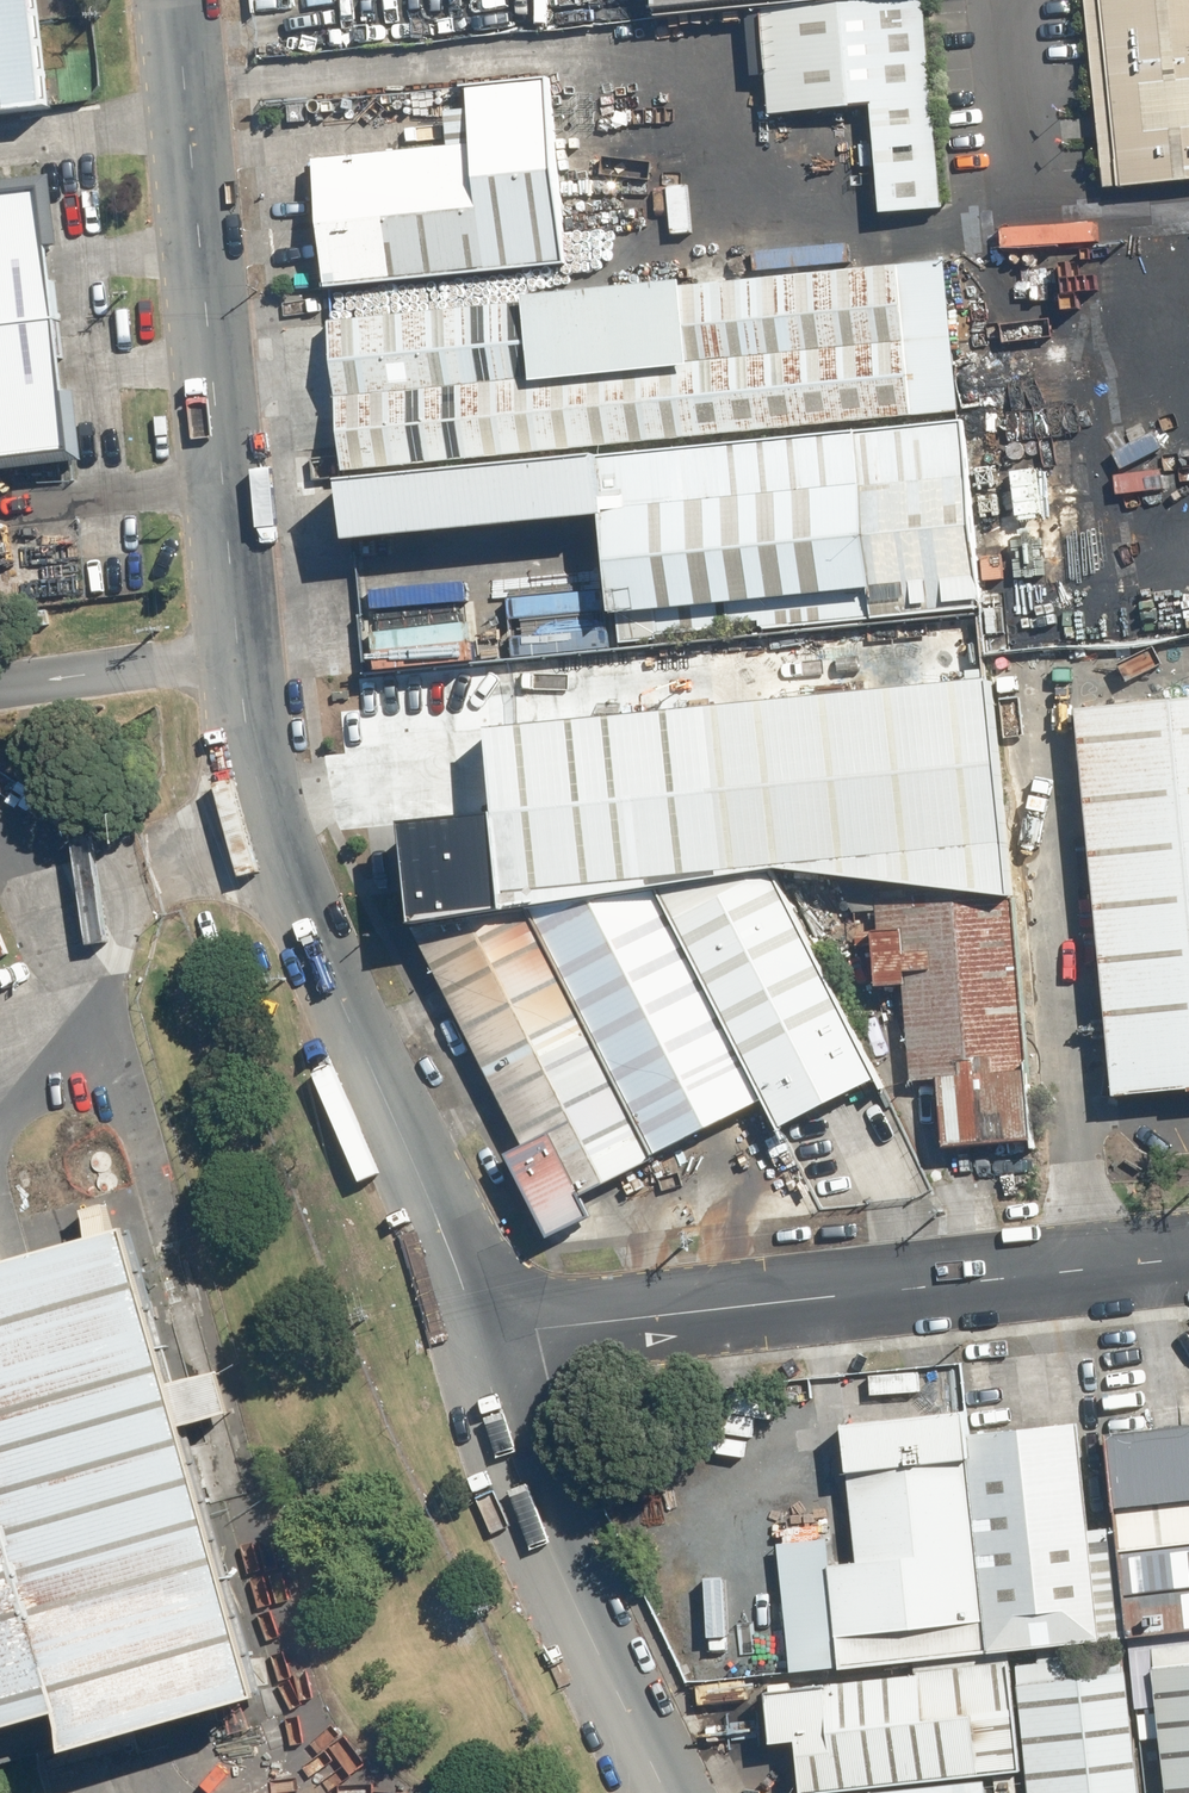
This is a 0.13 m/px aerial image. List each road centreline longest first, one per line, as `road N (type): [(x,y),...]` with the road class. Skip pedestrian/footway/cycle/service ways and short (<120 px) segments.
road 1 (unclassified): [(180,0),(257,756),(275,833),(482,1333)]
road 2 (unclassified): [(482,1333),(1188,1256)]
road 3 (unclassified): [(482,1333),(530,1503),(667,1792)]

